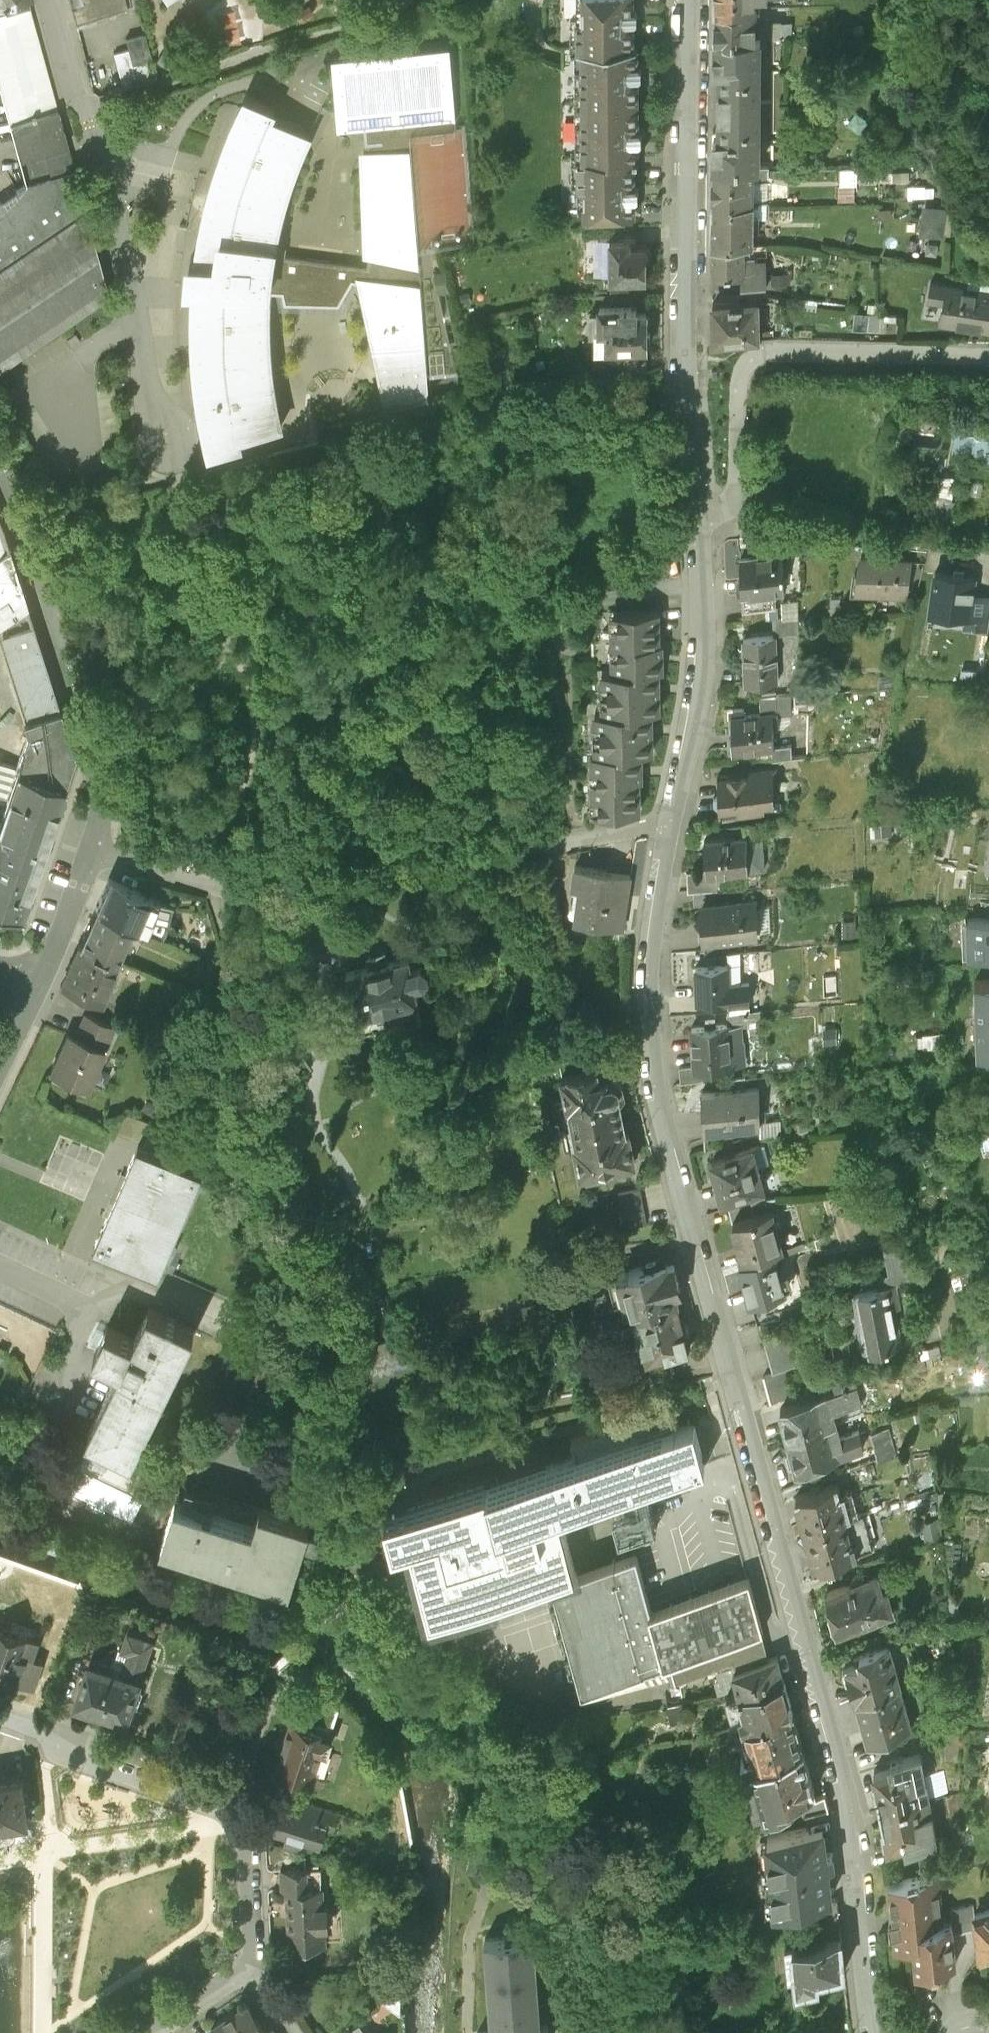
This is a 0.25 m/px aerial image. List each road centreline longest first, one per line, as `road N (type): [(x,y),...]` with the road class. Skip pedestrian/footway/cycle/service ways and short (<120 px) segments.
road 1 (residential): [(874,2032),(849,1798),(656,1076),(649,956),(672,816)]
road 2 (unclassified): [(86,837),(224,881),(288,891),(672,816)]
road 3 (residential): [(693,454),(687,0)]
road 4 (unclassified): [(0,480),(93,753),(86,837)]
road 5 (unclassified): [(988,365),(767,351),(744,371),(739,435),(729,450),(693,454)]
road 6 (residential): [(672,816),(709,610),(693,454)]
road 7 (residential): [(233,1807),(117,1769),(47,1728),(0,1713)]
road 8 (unclassified): [(86,837),(70,910),(9,1050)]
road 9 (residential): [(252,1964),(245,1825),(233,1807)]
road 10 (unclassified): [(233,1807),(275,1681)]
road 11 (residential): [(152,2032),(252,1964)]

